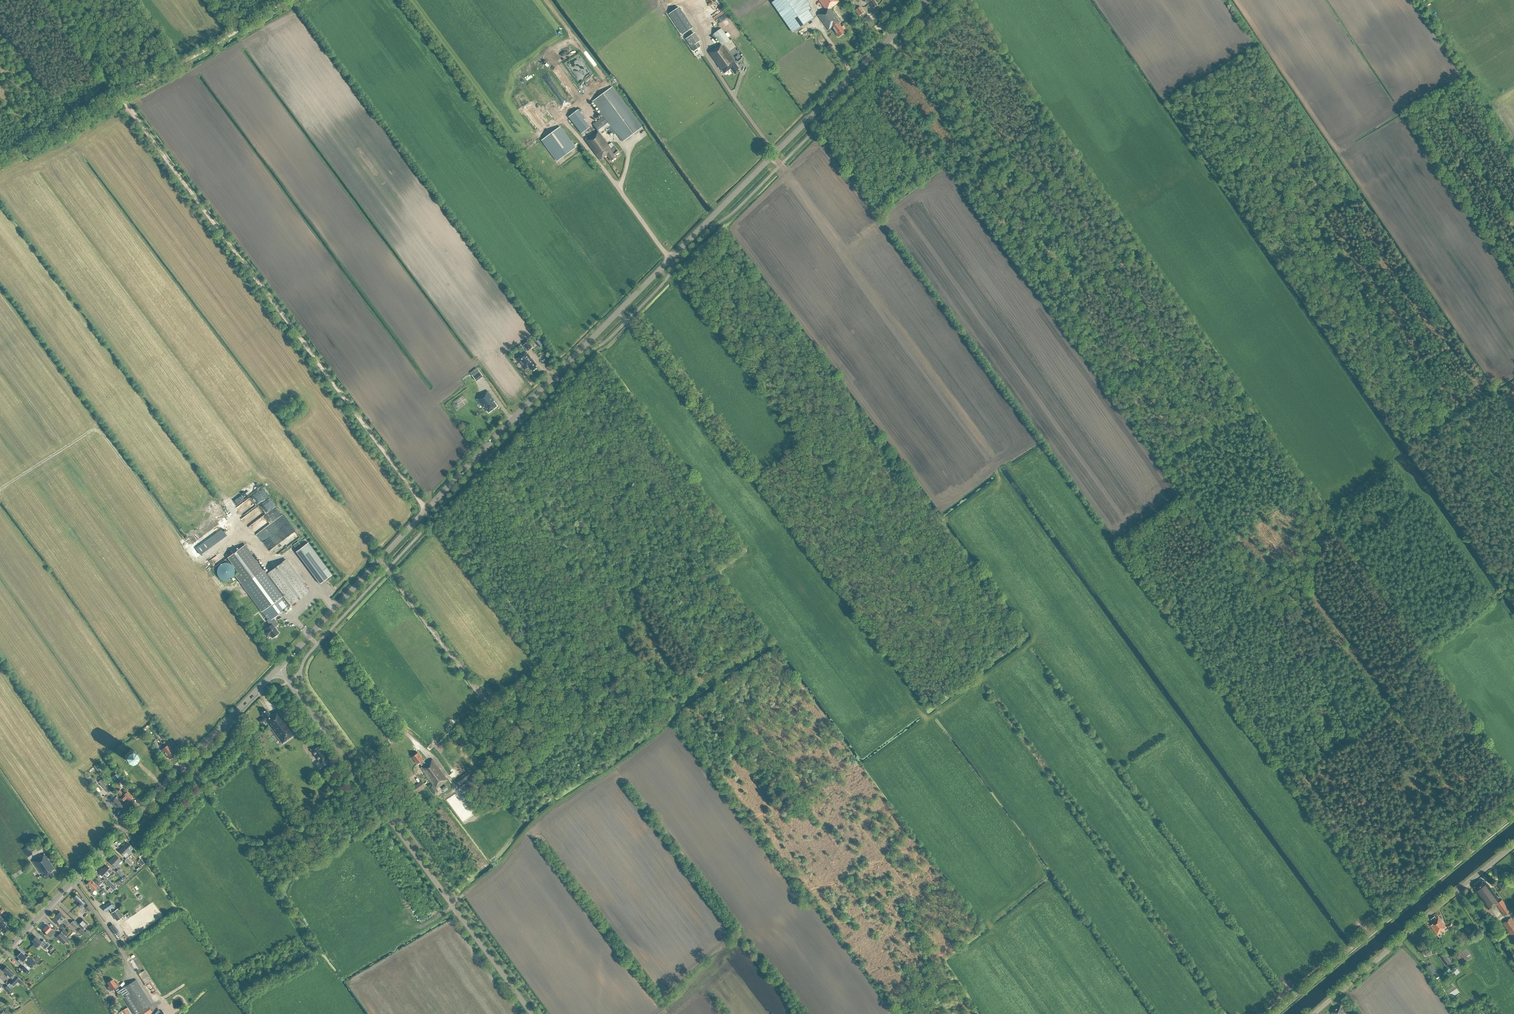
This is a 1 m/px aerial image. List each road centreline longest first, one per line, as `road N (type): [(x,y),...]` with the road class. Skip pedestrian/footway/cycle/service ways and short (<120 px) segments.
road 1 (tertiary): [(279,668),(927,0)]
road 2 (track): [(427,509),(121,96)]
road 3 (tertiary): [(532,1013),(279,668)]
road 4 (tertiary): [(0,956),(279,668)]
road 5 (track): [(1273,1013),(1513,815)]
road 6 (unclassified): [(1313,1013),(1513,844)]
road 7 (track): [(121,96),(289,0)]
road 8 (track): [(0,162),(121,96)]
road 9 (track): [(121,96),(47,0)]

